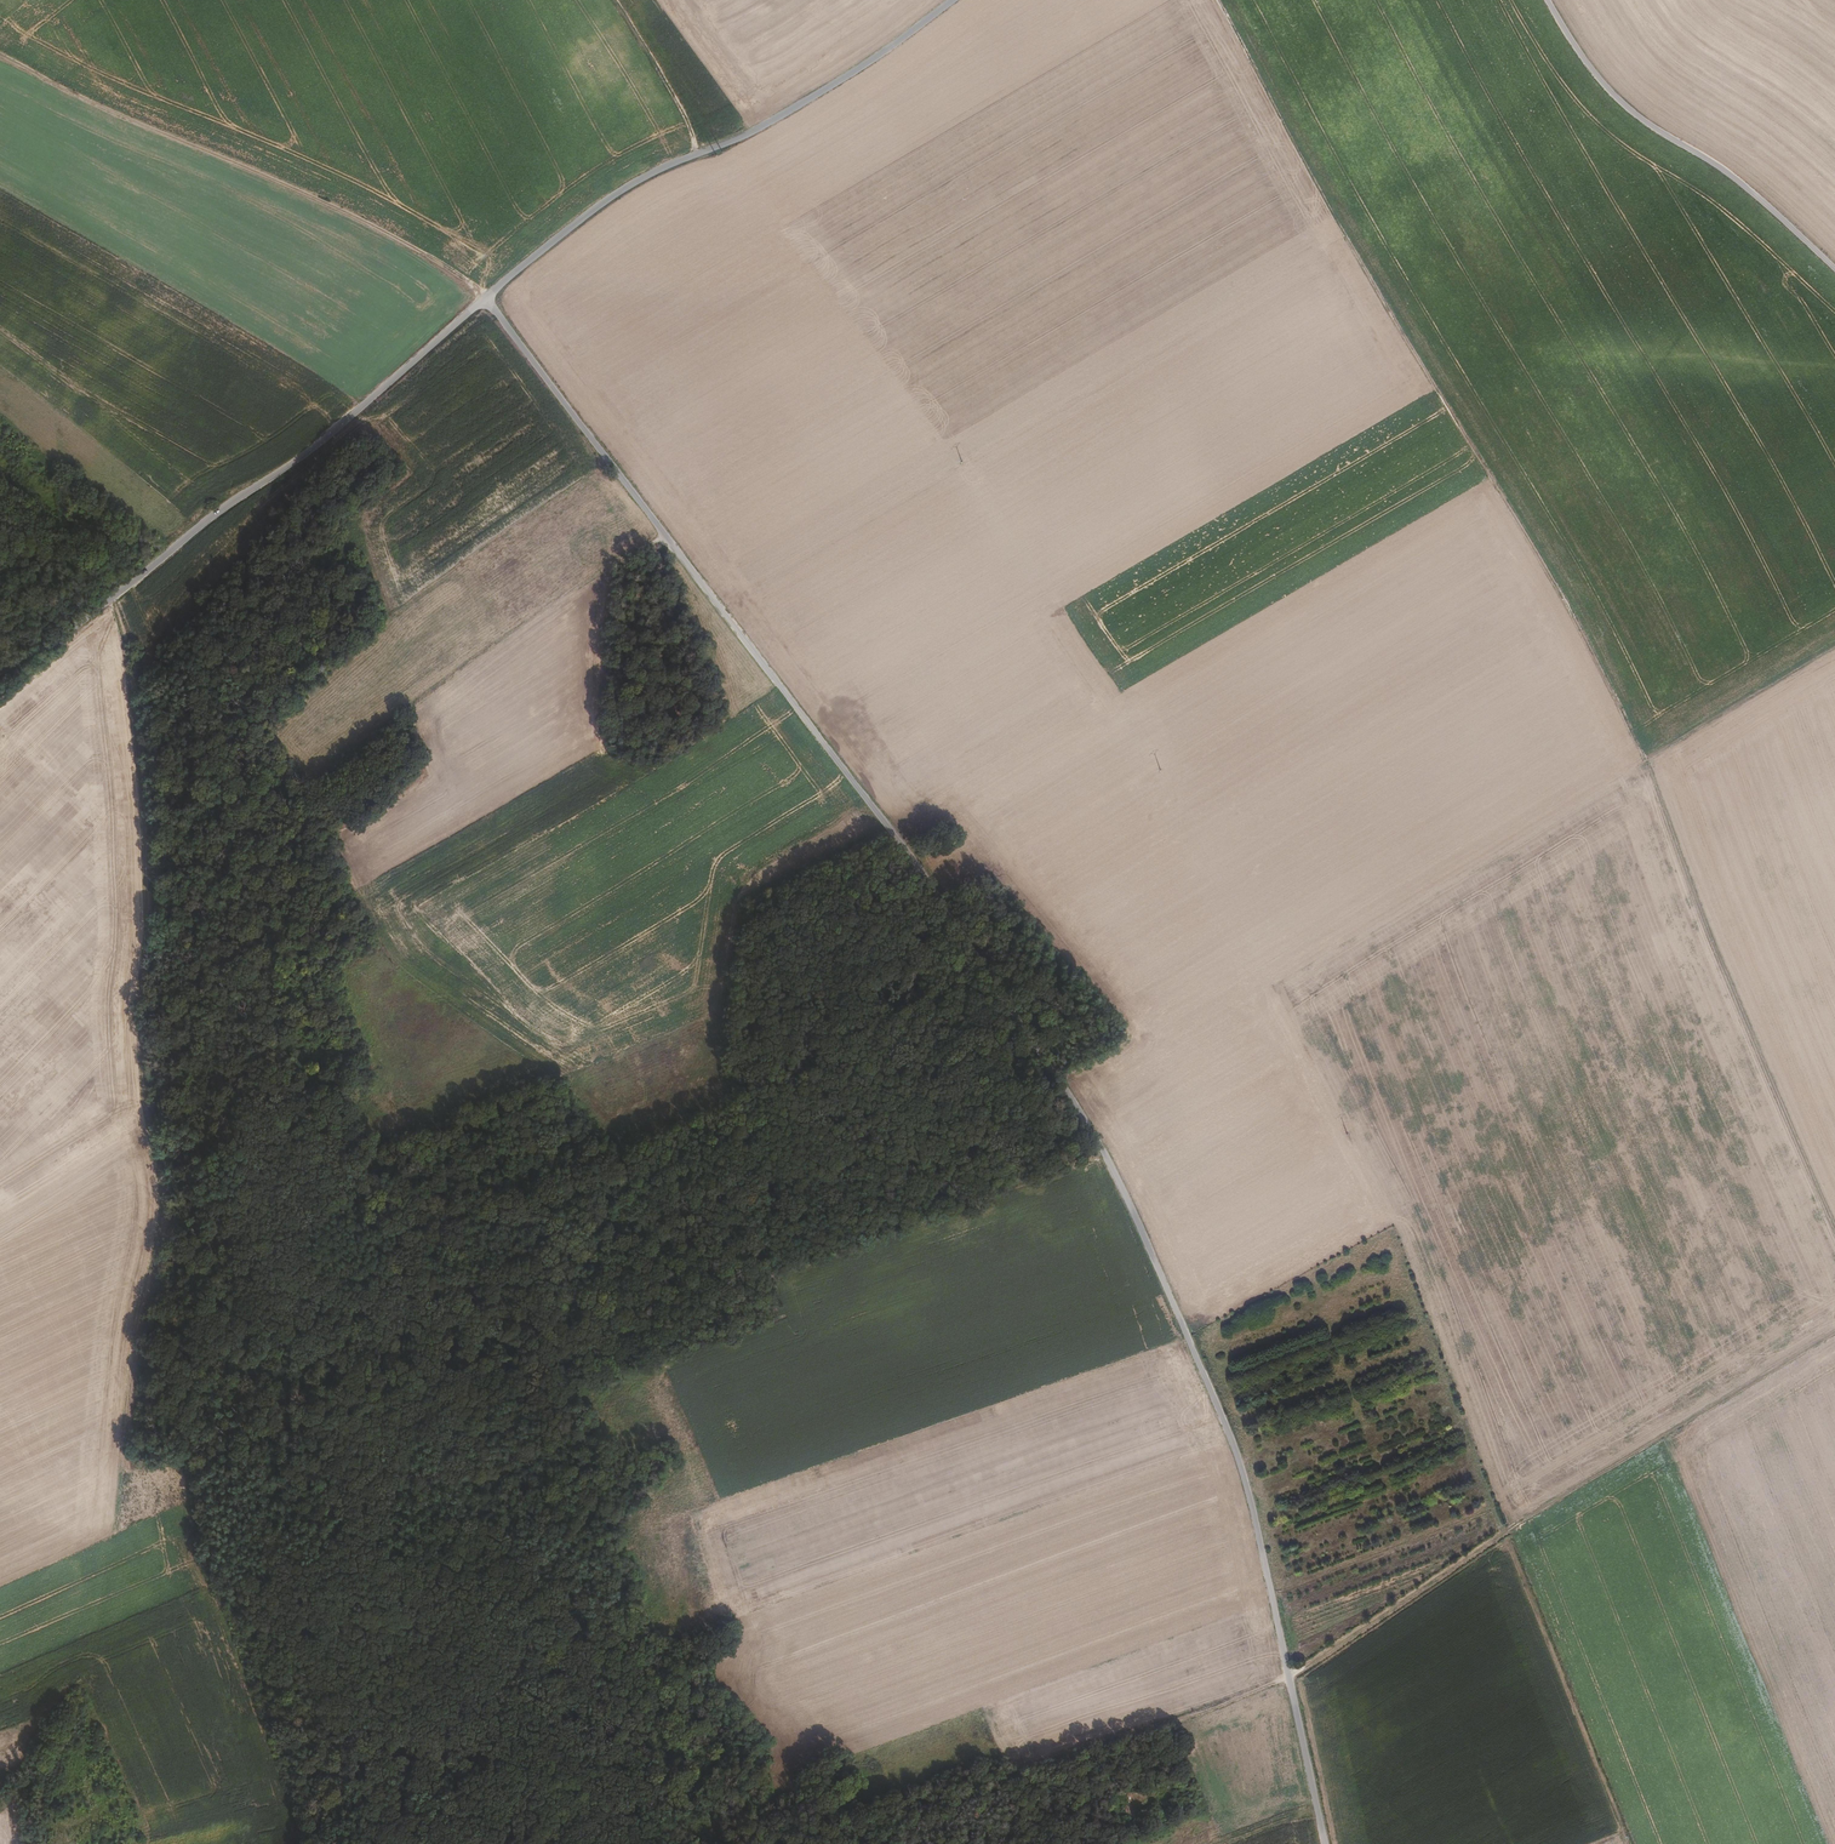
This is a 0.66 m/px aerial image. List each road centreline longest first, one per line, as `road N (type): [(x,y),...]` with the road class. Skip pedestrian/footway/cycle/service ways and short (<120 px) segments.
road 1 (unclassified): [(493,294),(916,871),(1106,1158),(1236,1457),(1324,1843)]
road 2 (track): [(1221,0),(1295,147),(1554,579),(1646,758),(1712,942),(1834,1224)]
road 3 (track): [(107,603),(142,676),(153,910),(137,1009),(166,1223),(164,1266),(190,1292),(211,1543),(260,1652),(290,1758),(341,1843)]
road 4 (track): [(834,1821),(1001,1761),(1017,1788),(1289,1680),(1834,1333)]
road 5 (unclassified): [(0,670),(107,603),(225,503),(311,452),(493,294)]
road 6 (track): [(0,47),(109,105),(395,231),(493,294)]
road 7 (unclassified): [(493,294),(636,181),(753,132),(953,0)]
road 8 (track): [(668,1273),(741,1261),(765,1275),(1106,1158)]
road 9 (unclassified): [(1548,0),(1612,94),(1751,190),(1834,268)]
road 10 (track): [(0,730),(119,823),(153,910)]
road 11 (track): [(1646,758),(1834,642)]
road 12 (track): [(164,1266),(150,1302),(130,1444)]
road 13 (track): [(612,0),(704,151)]

